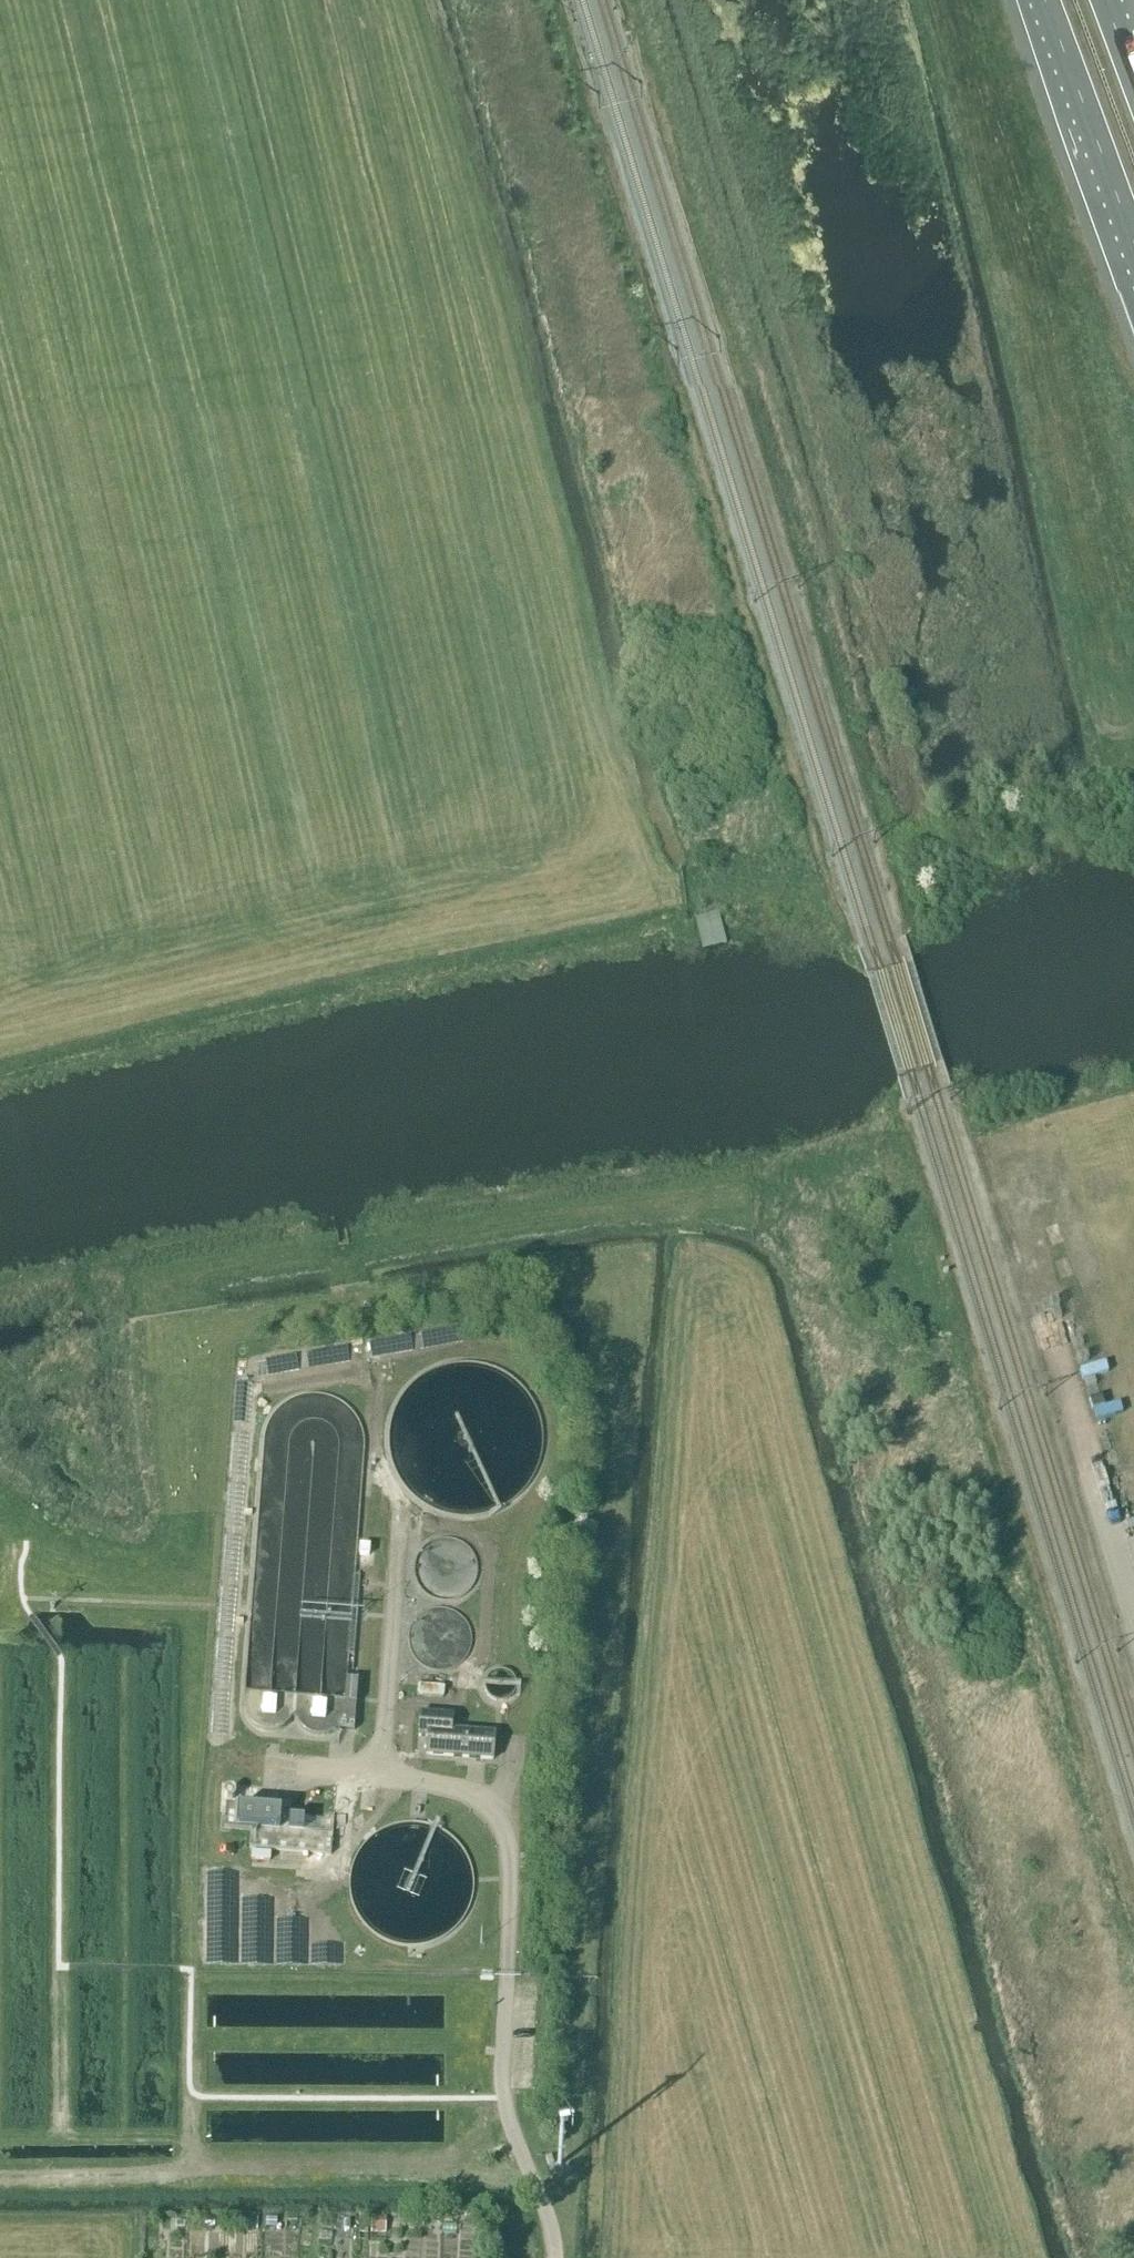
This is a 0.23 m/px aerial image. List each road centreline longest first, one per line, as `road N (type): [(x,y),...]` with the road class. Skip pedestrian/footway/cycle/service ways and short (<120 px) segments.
road 1 (unclassified): [(555,2257),(545,2208),(503,2099),(507,1978)]
road 2 (motorway): [(1045,0),(1133,249)]

